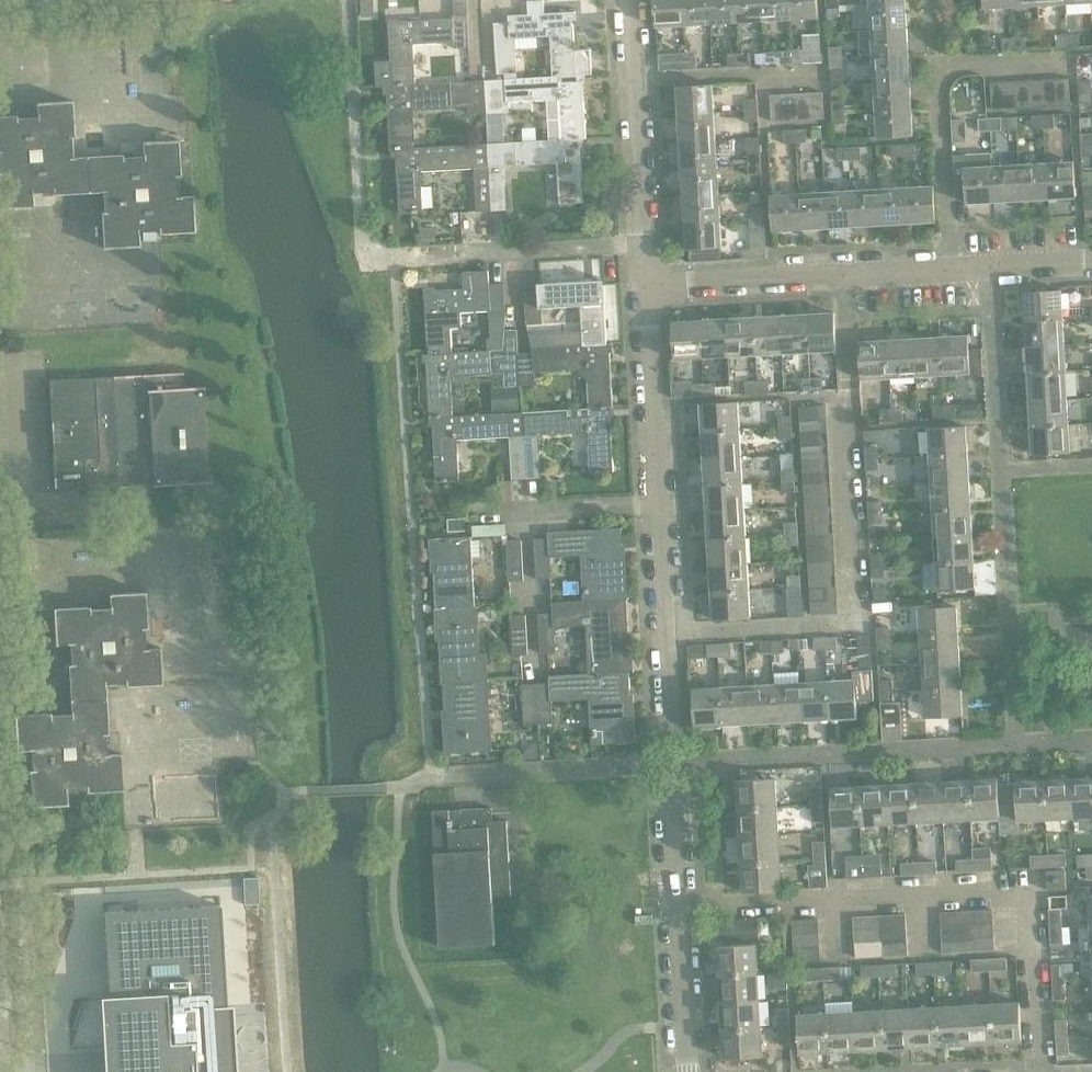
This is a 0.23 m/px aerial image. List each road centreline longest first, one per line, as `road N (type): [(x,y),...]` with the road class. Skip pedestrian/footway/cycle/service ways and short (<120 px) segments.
road 1 (residential): [(667,635),(869,625),(848,279)]
road 2 (residential): [(1045,1071),(1038,891),(679,906)]
road 3 (residential): [(667,635),(644,291)]
road 4 (residential): [(644,291),(627,0)]
road 5 (residential): [(679,906),(667,635)]
road 6 (residential): [(949,273),(940,67)]
road 7 (residential): [(644,291),(848,279)]
road 8 (residential): [(690,1071),(679,906)]
road 9 (residential): [(949,273),(1091,264)]

